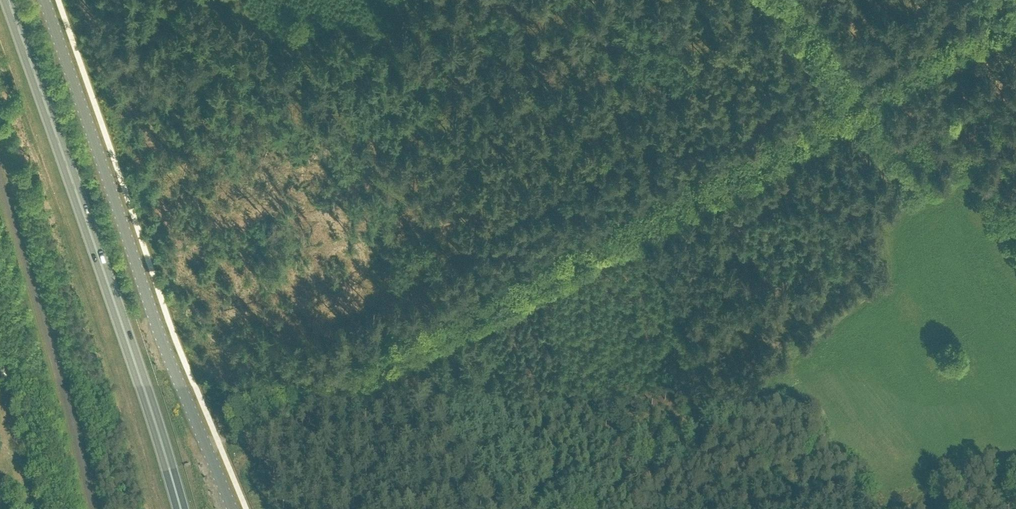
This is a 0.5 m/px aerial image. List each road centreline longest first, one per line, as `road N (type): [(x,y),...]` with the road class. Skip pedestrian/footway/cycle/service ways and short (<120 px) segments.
road 1 (track): [(207,449),(1015,4)]
road 2 (tertiary): [(232,508),(156,323),(44,0)]
road 3 (trunk): [(181,508),(10,0)]
road 4 (unclassified): [(93,508),(0,182)]
road 5 (track): [(919,182),(795,0)]

